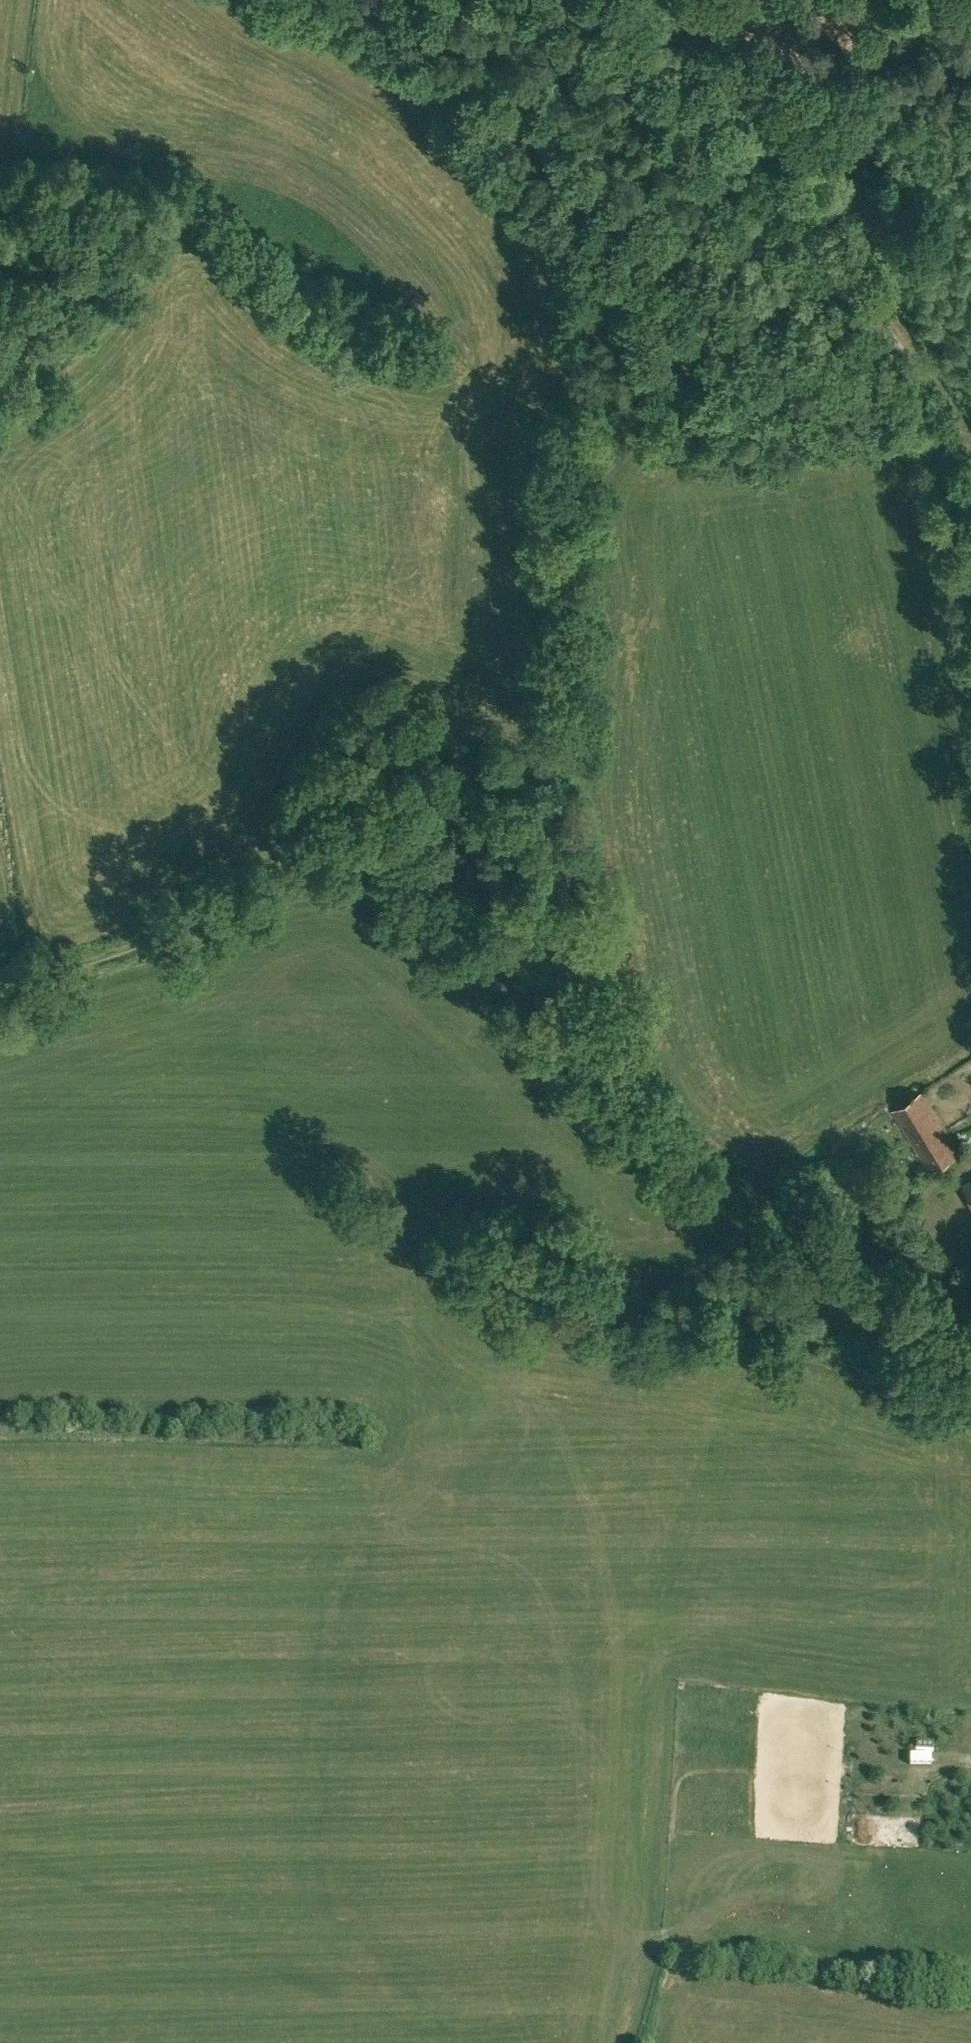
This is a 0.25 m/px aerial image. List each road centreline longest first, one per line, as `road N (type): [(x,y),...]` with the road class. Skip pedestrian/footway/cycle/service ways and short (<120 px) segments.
road 1 (track): [(970,1292),(695,1189),(466,912),(414,888),(356,883),(0,992)]
road 2 (unclassified): [(970,545),(936,445),(669,0)]

